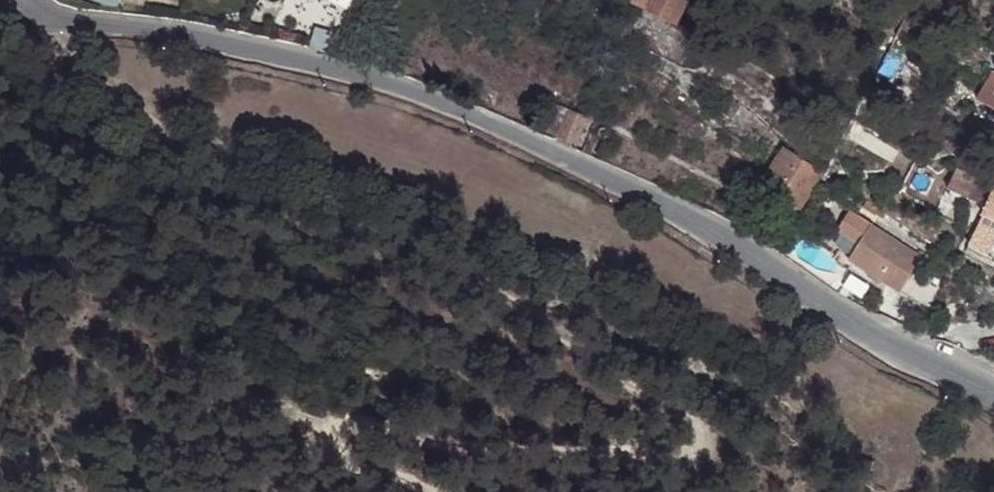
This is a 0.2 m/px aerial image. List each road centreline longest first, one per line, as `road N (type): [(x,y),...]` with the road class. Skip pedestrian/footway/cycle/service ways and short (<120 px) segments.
road 1 (track): [(426,491),(352,442),(363,426),(528,447),(650,451),(687,445),(706,422),(556,337),(557,305),(337,208),(80,123),(62,76),(67,21)]
road 2 (residential): [(993,403),(851,324),(739,248),(570,159),(413,92),(192,37),(67,21),(24,0)]

